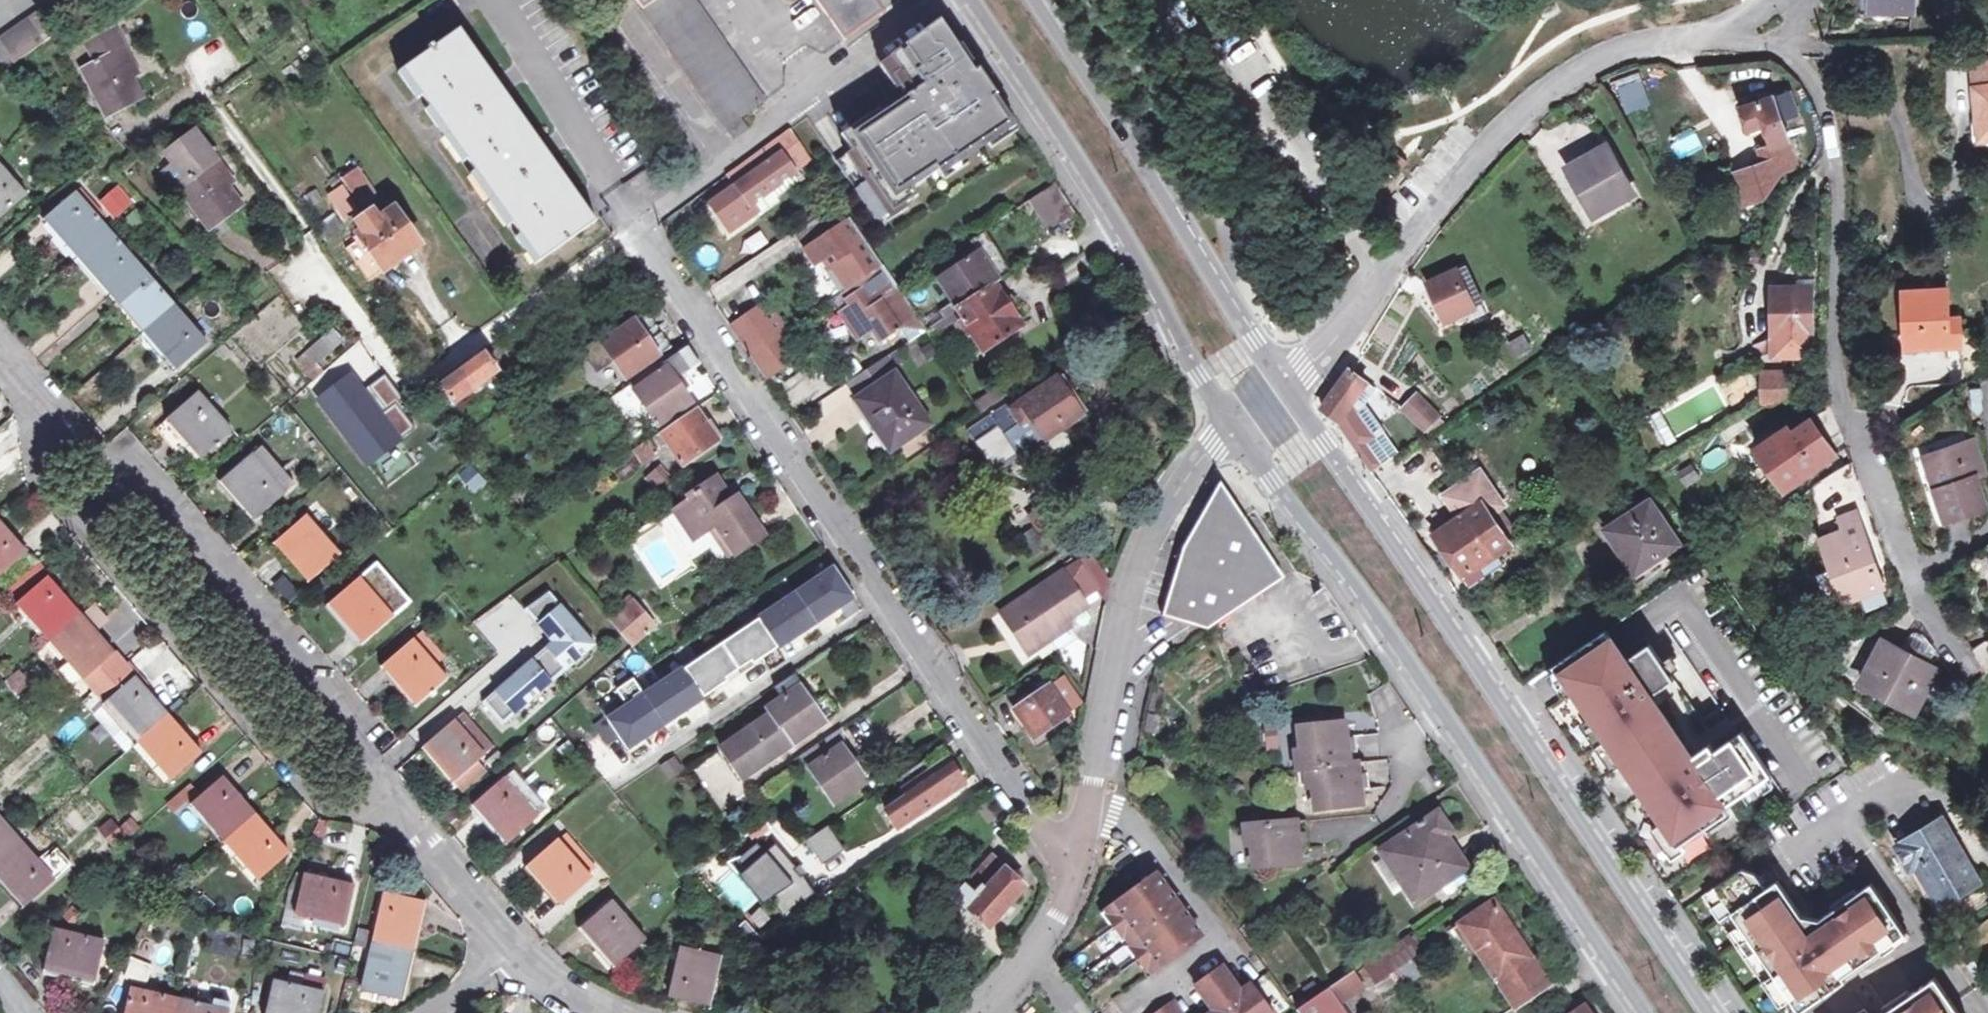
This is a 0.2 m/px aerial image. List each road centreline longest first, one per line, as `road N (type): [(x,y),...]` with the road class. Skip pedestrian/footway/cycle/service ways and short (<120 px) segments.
road 1 (residential): [(642,234),(1078,892)]
road 2 (secondary): [(1704,1012),(1285,396)]
road 3 (secondary): [(1233,428),(1374,618),(1644,1012)]
road 4 (residential): [(1285,396),(1323,367),(1447,199),(1583,69),(1705,29),(1803,50)]
road 5 (residential): [(1803,50),(1845,118),(1844,362),(1865,457),(1909,577),(1969,676)]
road 6 (residential): [(33,368),(38,473),(338,807),(398,792)]
road 7 (residential): [(398,792),(33,368)]
road 8 (secondary): [(969,0),(1104,200),(1233,428)]
road 9 (unclassified): [(1078,892),(1089,877),(1137,571),(1185,478),(1233,428)]
road 10 (secondary): [(1285,396),(1031,0)]
road 11 (residential): [(642,234),(409,387),(321,268),(299,283)]
road 12 (residential): [(935,0),(635,223),(642,234)]
road 13 (residential): [(517,953),(398,792)]
road 14 (unclassified): [(985,1012),(1078,892)]

